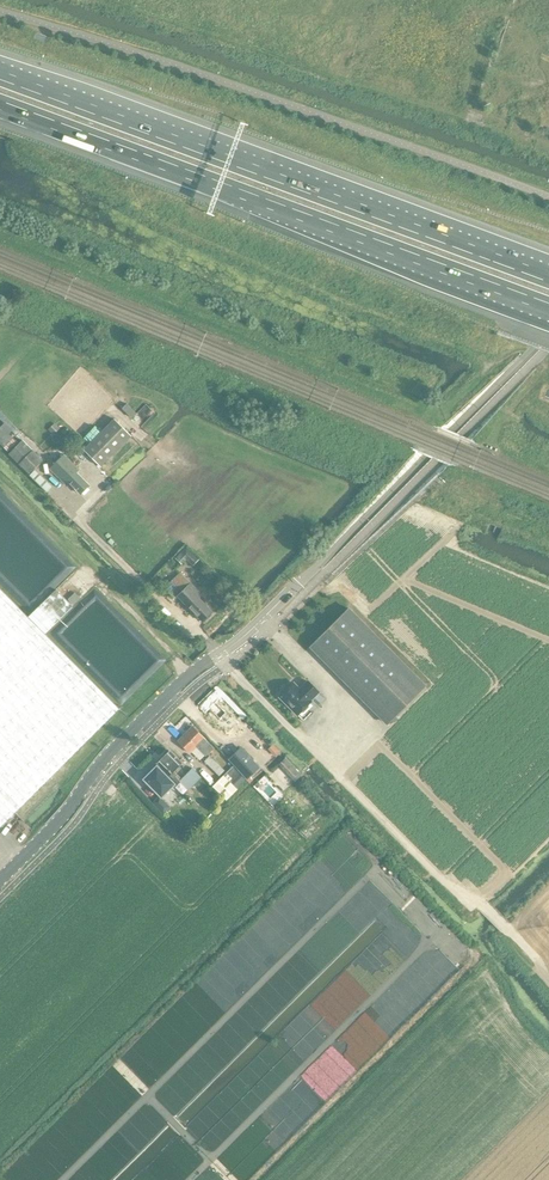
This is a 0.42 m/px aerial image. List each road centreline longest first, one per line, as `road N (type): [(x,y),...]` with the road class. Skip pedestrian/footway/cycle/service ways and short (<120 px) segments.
road 1 (tertiary): [(0,881),(197,671),(249,632),(548,333)]
road 2 (motorway): [(0,109),(548,312)]
road 3 (motorway): [(548,273),(0,70)]

